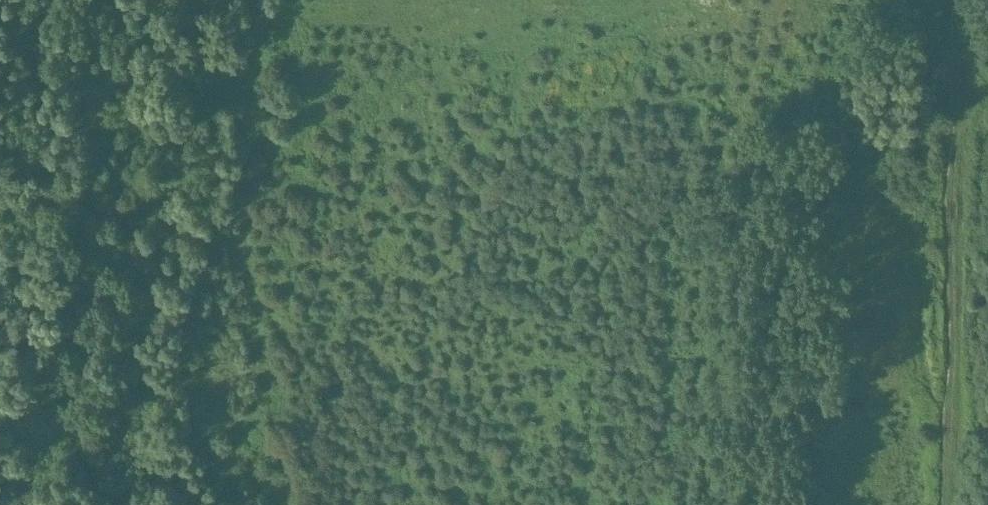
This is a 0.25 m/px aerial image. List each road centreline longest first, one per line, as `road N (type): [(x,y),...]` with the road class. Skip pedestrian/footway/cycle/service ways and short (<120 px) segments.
road 1 (track): [(945,504),(974,61),(967,0)]

